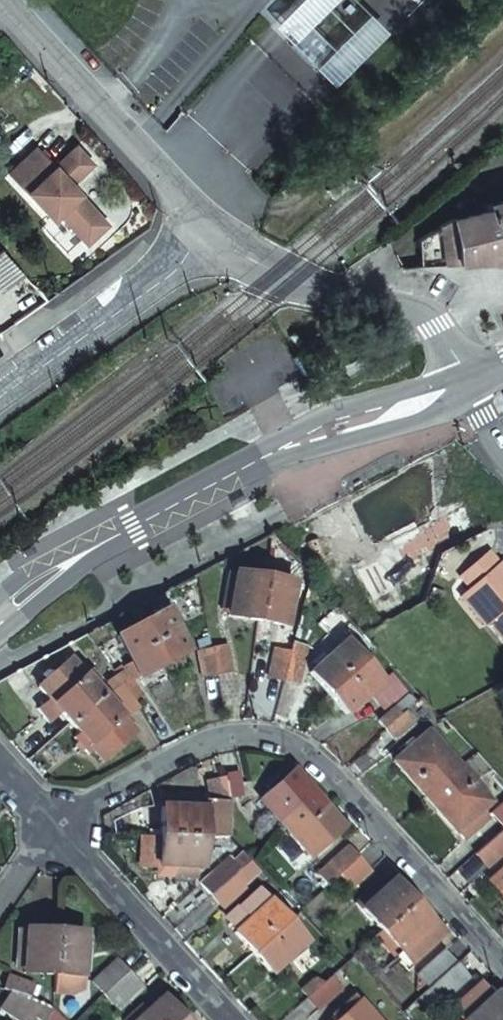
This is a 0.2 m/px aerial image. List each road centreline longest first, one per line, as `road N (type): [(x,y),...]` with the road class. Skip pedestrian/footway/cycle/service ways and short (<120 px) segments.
road 1 (residential): [(57,830),(81,808),(212,742),(258,737),(305,751),(502,962)]
road 2 (secondary): [(465,380),(178,500),(94,546),(0,618)]
road 3 (residential): [(212,232),(2,0)]
road 4 (residential): [(465,380),(430,326),(293,282),(212,232)]
road 5 (residential): [(212,232),(130,302),(0,394)]
road 6 (residential): [(57,830),(230,1019)]

